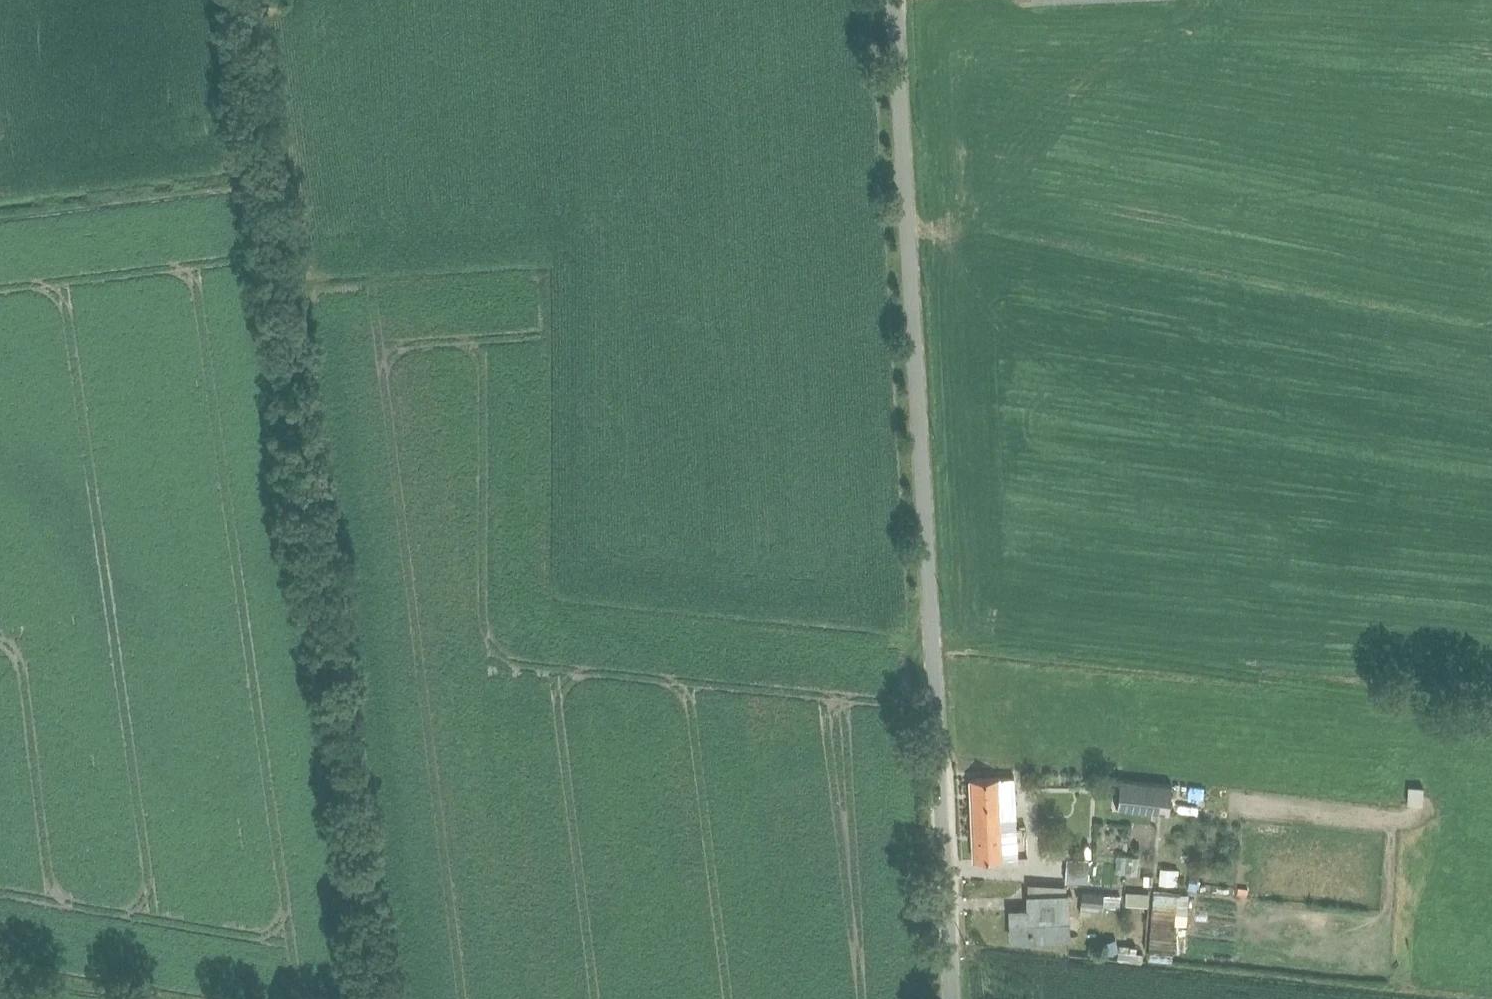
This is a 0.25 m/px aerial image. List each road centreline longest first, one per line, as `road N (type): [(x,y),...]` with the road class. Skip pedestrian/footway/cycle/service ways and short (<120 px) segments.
road 1 (unclassified): [(951,998),(897,0)]

